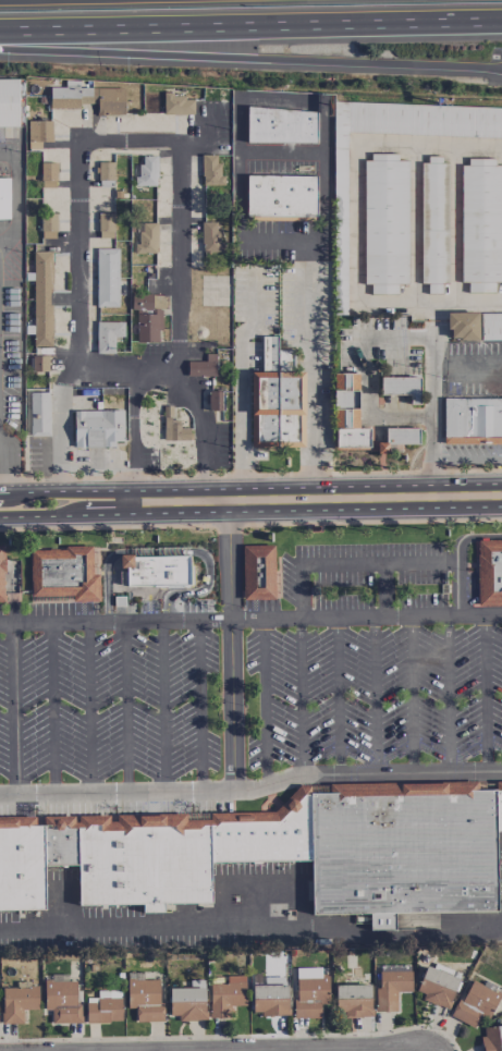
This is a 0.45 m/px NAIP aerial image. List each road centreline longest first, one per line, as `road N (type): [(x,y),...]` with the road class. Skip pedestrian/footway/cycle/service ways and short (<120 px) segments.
road 1 (residential): [(197,511),(193,392),(176,372),(179,142),(78,142),(78,344),(59,393),(62,491)]
road 2 (motorway): [(0,49),(501,67)]
road 3 (motorway): [(0,39),(501,30)]
road 4 (secondary): [(501,482),(62,491)]
road 5 (secondary): [(71,515),(501,506)]
road 6 (residential): [(134,512),(132,396),(139,372)]

